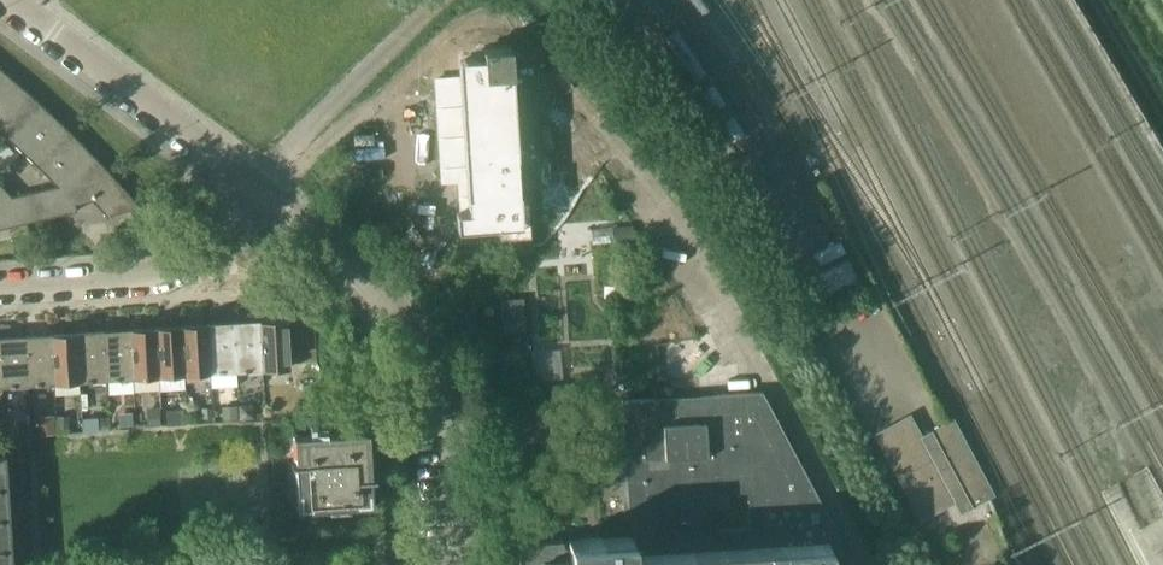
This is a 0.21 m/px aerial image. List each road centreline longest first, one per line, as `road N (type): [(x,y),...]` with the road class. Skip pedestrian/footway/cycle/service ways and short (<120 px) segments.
road 1 (residential): [(460,564),(450,423),(425,351),(374,285),(252,183)]
road 2 (residential): [(252,183),(9,0)]
road 3 (residential): [(0,288),(175,276),(252,183)]

